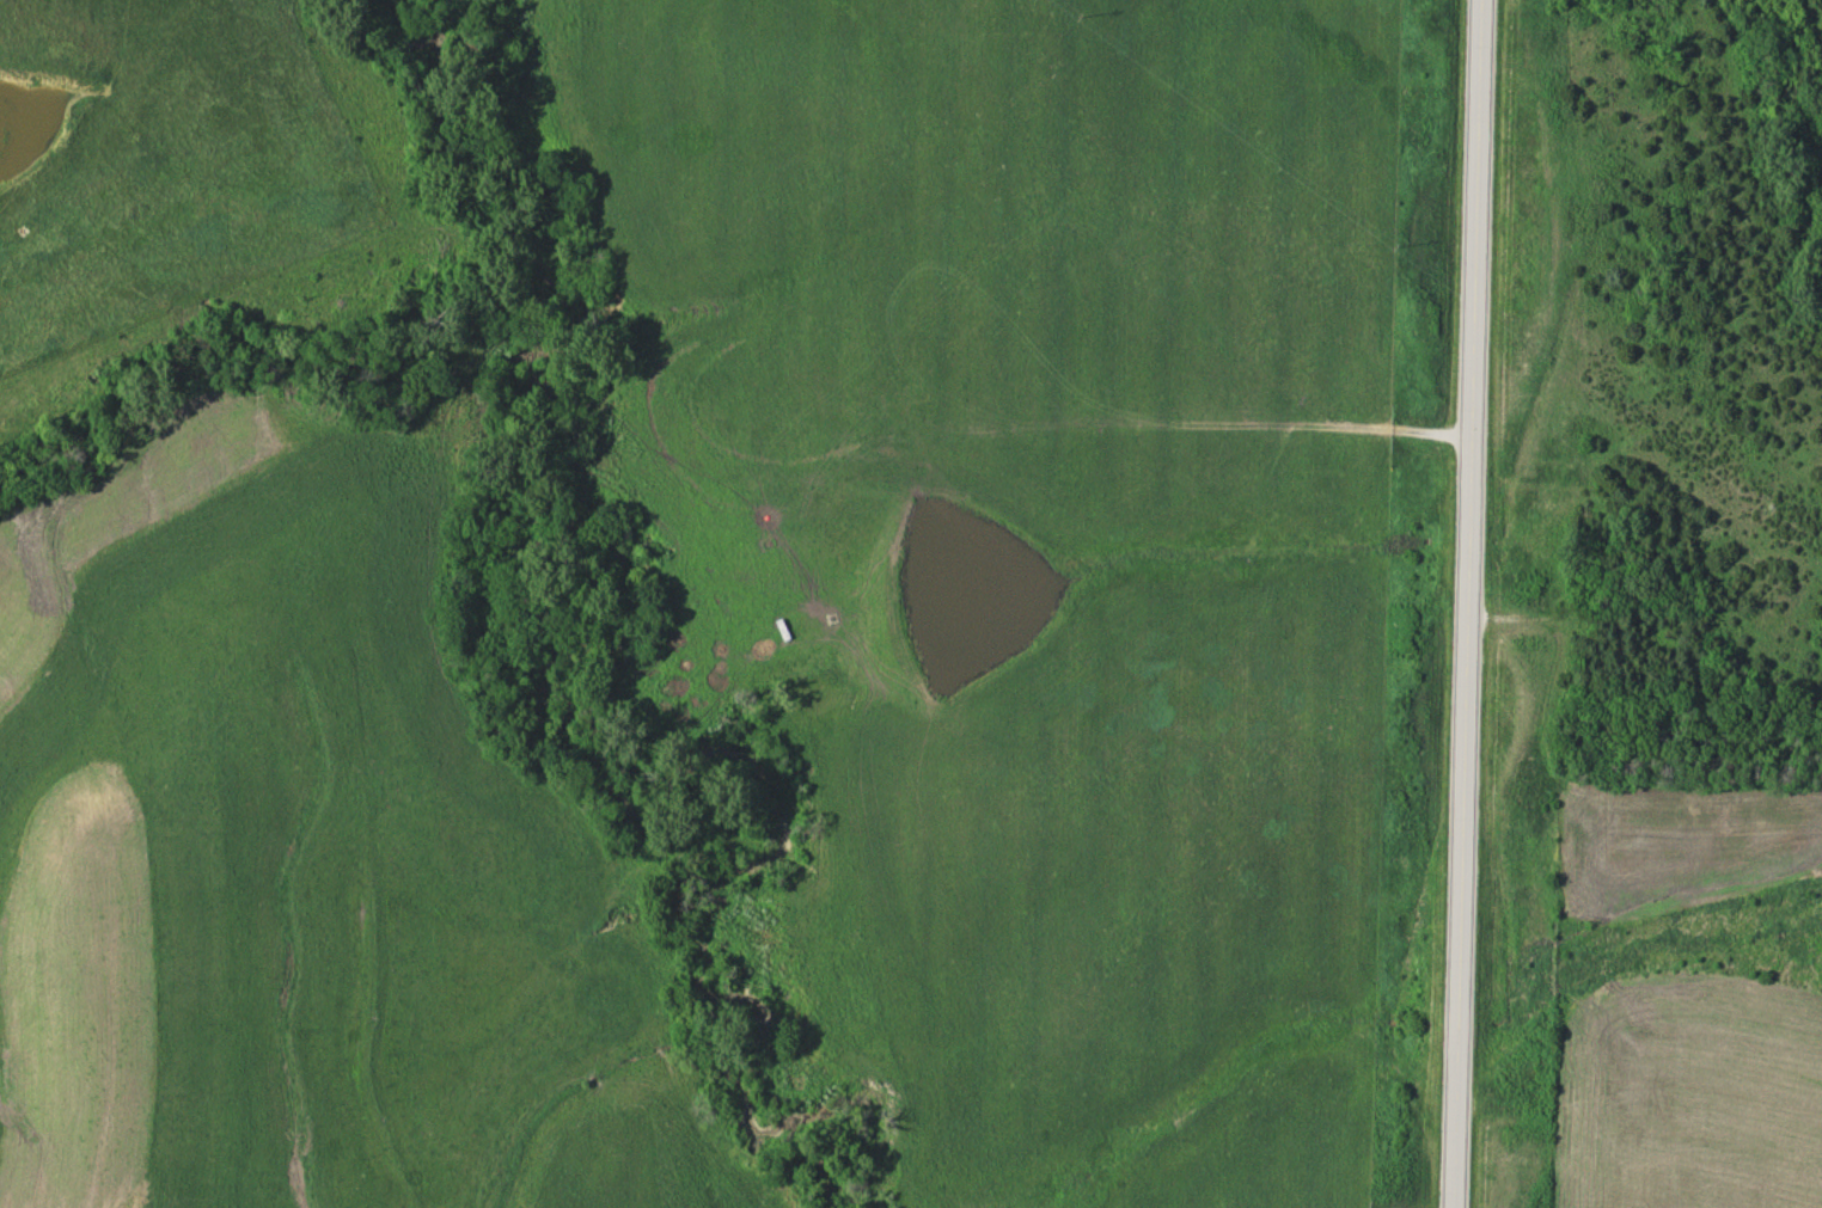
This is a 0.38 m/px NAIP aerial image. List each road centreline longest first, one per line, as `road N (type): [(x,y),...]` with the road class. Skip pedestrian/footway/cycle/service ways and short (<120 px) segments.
road 1 (primary): [(1454,1207),(1483,0)]

